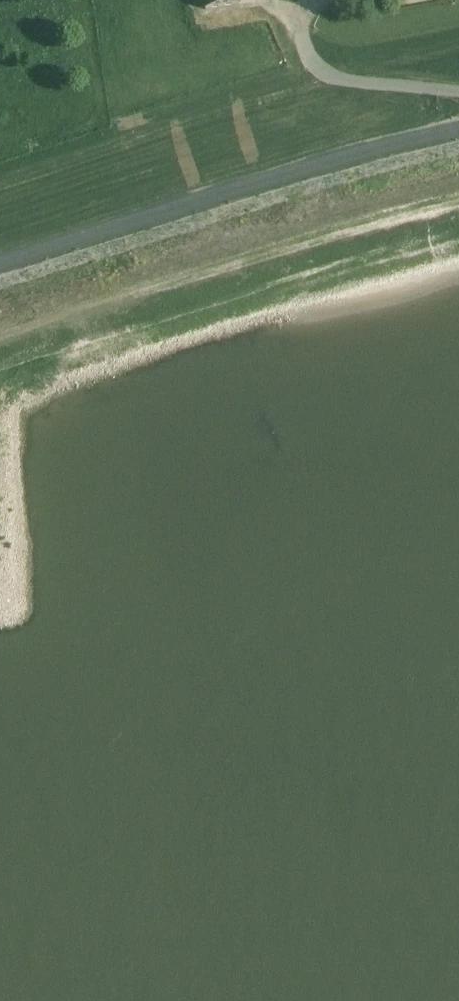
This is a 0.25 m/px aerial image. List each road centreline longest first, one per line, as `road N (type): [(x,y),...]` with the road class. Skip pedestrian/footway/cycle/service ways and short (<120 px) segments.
road 1 (unclassified): [(0,264),(458,129)]

